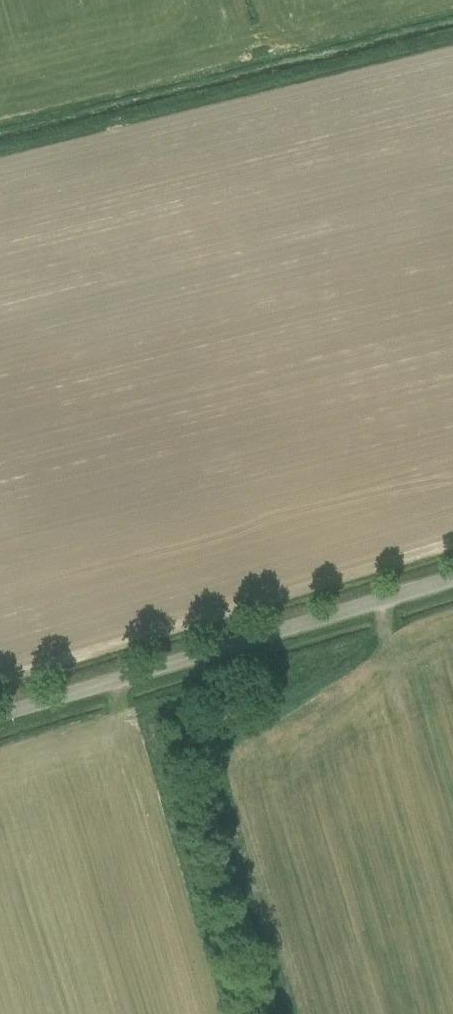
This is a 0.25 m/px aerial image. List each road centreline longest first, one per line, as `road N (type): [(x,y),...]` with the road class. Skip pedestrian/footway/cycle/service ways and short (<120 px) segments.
road 1 (unclassified): [(0,717),(452,582)]

